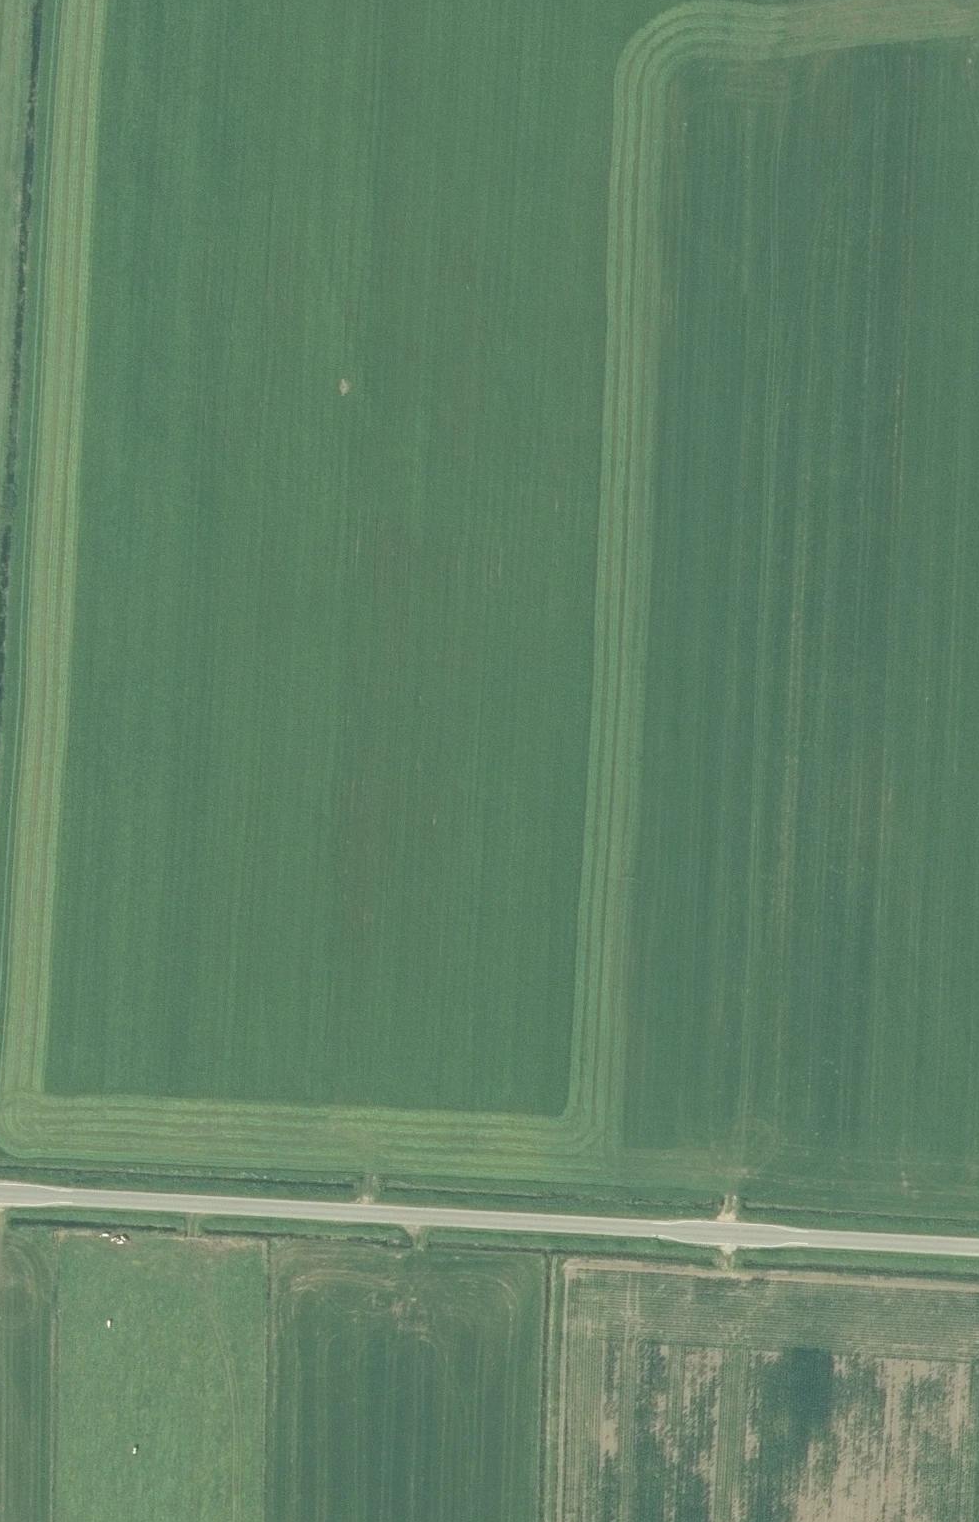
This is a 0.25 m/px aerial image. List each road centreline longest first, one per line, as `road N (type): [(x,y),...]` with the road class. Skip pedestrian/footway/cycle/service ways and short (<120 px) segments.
road 1 (unclassified): [(978,1247),(0,1194)]

